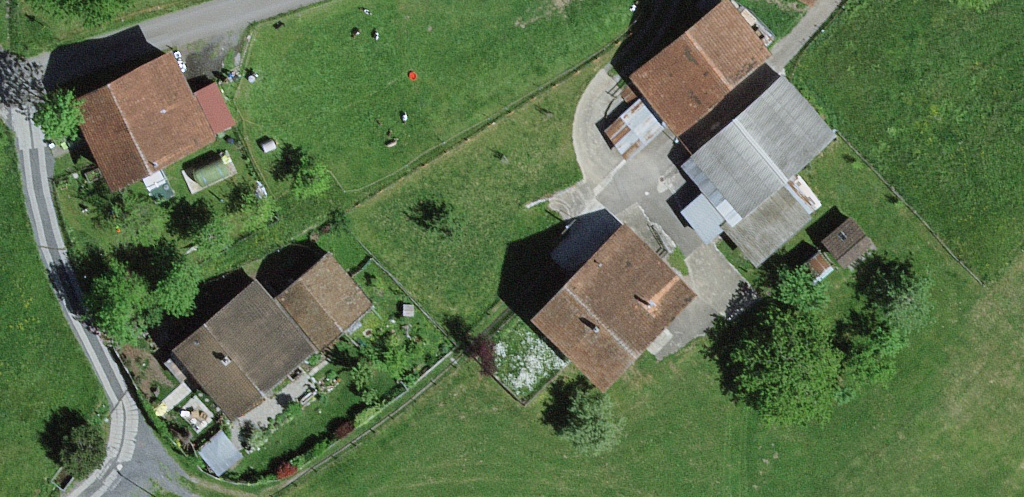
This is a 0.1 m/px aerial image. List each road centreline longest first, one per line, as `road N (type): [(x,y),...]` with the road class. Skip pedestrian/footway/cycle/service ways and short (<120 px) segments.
road 1 (track): [(25,78),(32,171),(62,281),(126,410),(127,457),(110,485),(89,496)]
road 2 (residential): [(259,0),(0,88)]

